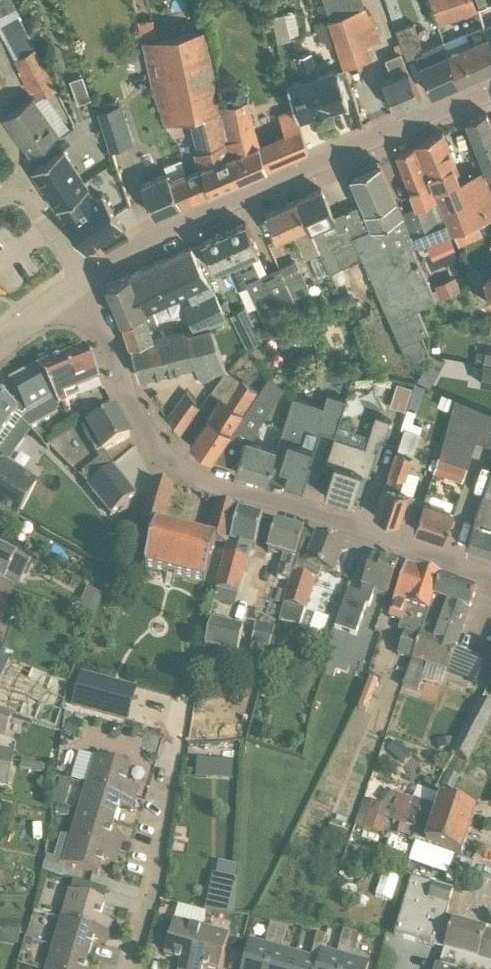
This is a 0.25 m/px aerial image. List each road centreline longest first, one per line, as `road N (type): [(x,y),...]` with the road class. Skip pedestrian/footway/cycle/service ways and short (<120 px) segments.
road 1 (residential): [(490,577),(204,478),(160,449),(79,283)]
road 2 (unclassified): [(79,283),(190,217),(490,95)]
road 3 (residential): [(131,968),(157,775)]
road 4 (residential): [(79,283),(21,187),(0,197)]

